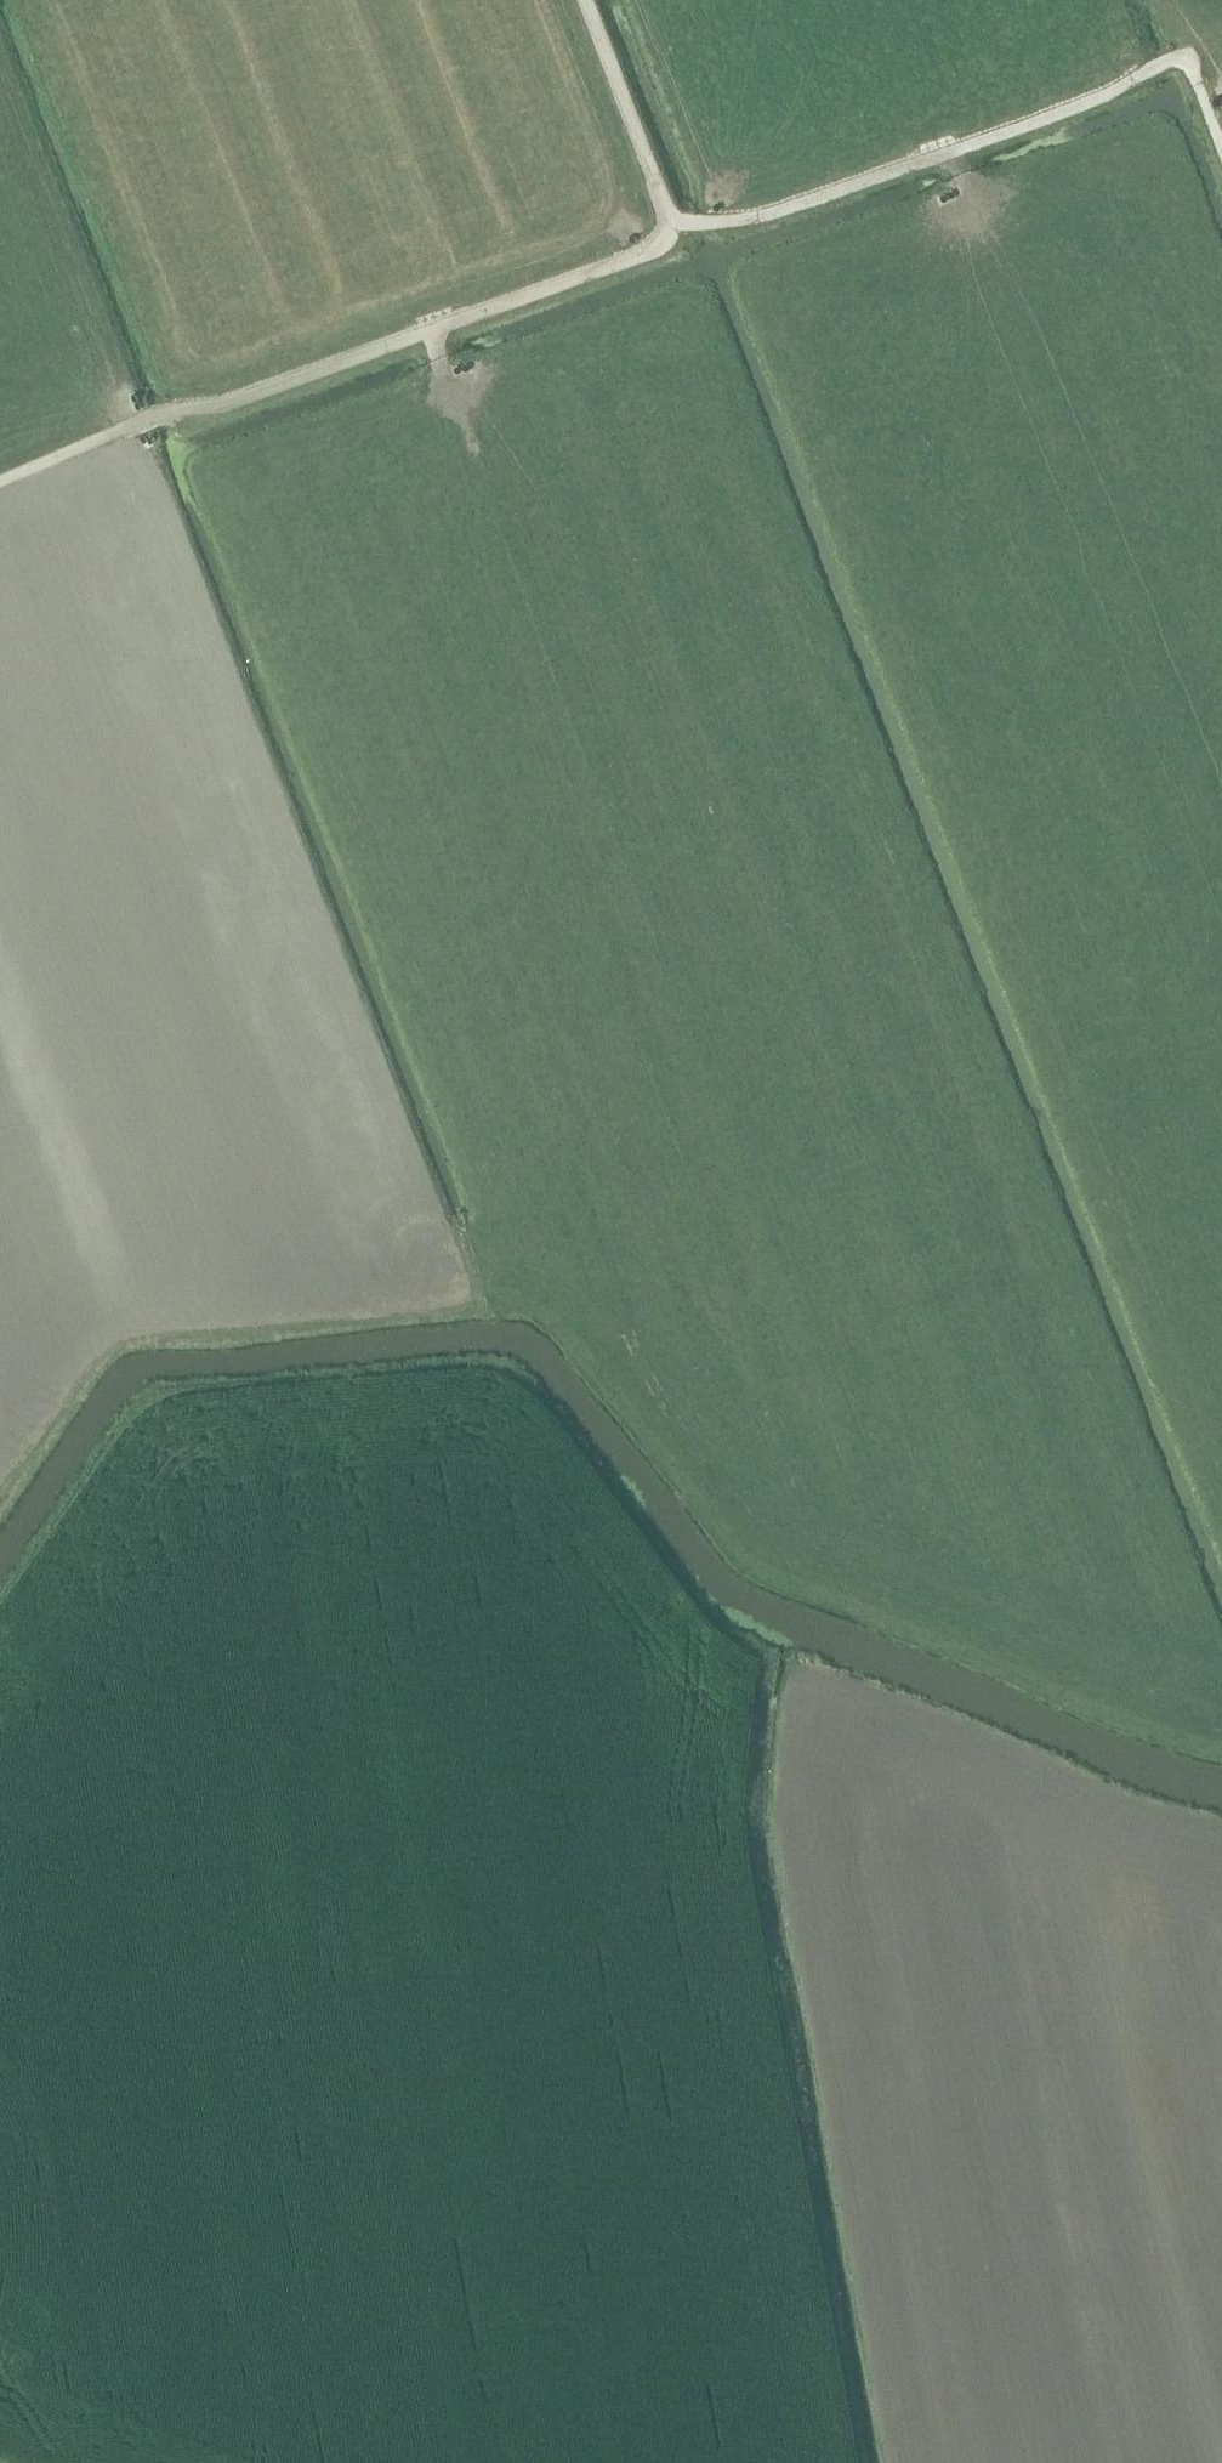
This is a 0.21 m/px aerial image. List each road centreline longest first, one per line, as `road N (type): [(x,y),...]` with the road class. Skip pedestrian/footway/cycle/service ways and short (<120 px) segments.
road 1 (track): [(585,0),(671,219)]

